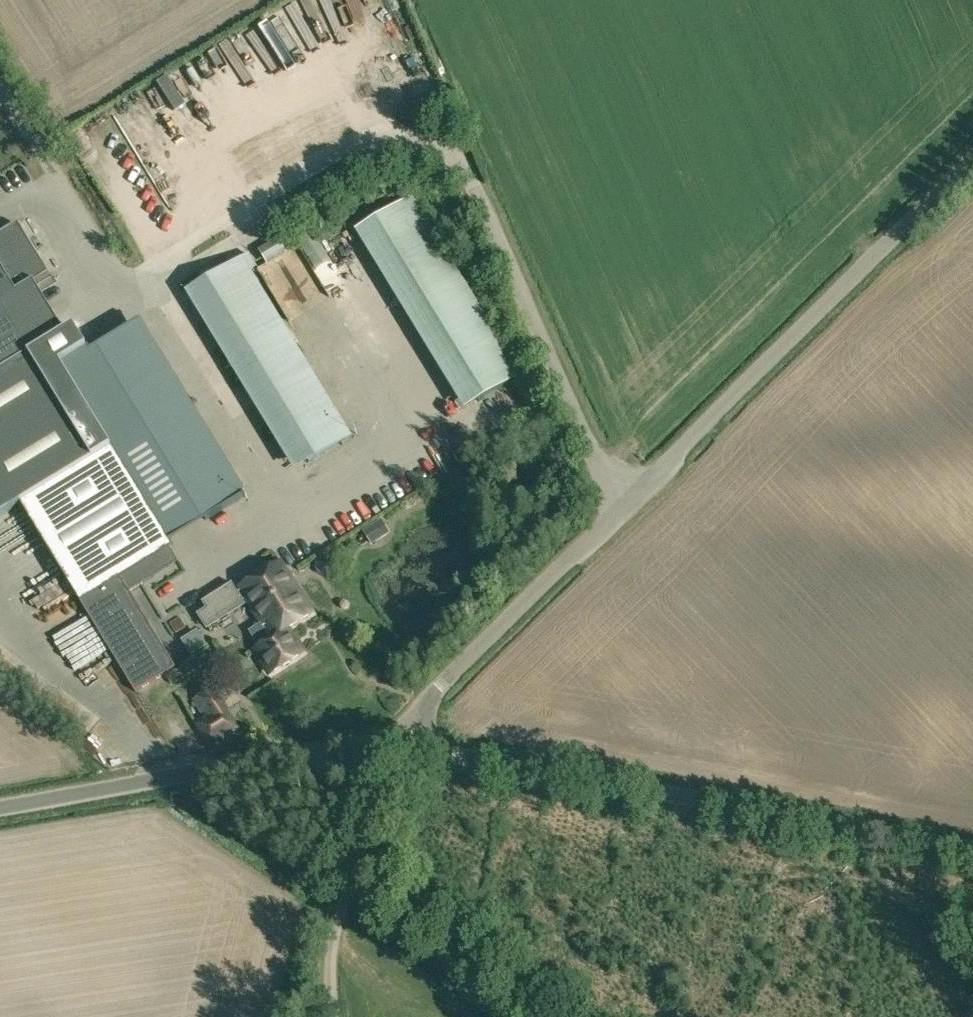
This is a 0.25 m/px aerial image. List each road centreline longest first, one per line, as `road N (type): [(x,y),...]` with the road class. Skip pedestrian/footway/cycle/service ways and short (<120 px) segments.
road 1 (unclassified): [(622,510),(471,173),(446,151),(389,152),(167,276),(140,281),(114,267),(33,139)]
road 2 (unclassified): [(972,852),(397,748)]
road 3 (unclassified): [(622,510),(972,163)]
road 4 (unclassified): [(397,748),(309,754),(0,806)]
road 5 (unclassified): [(397,748),(425,707),(622,510)]

